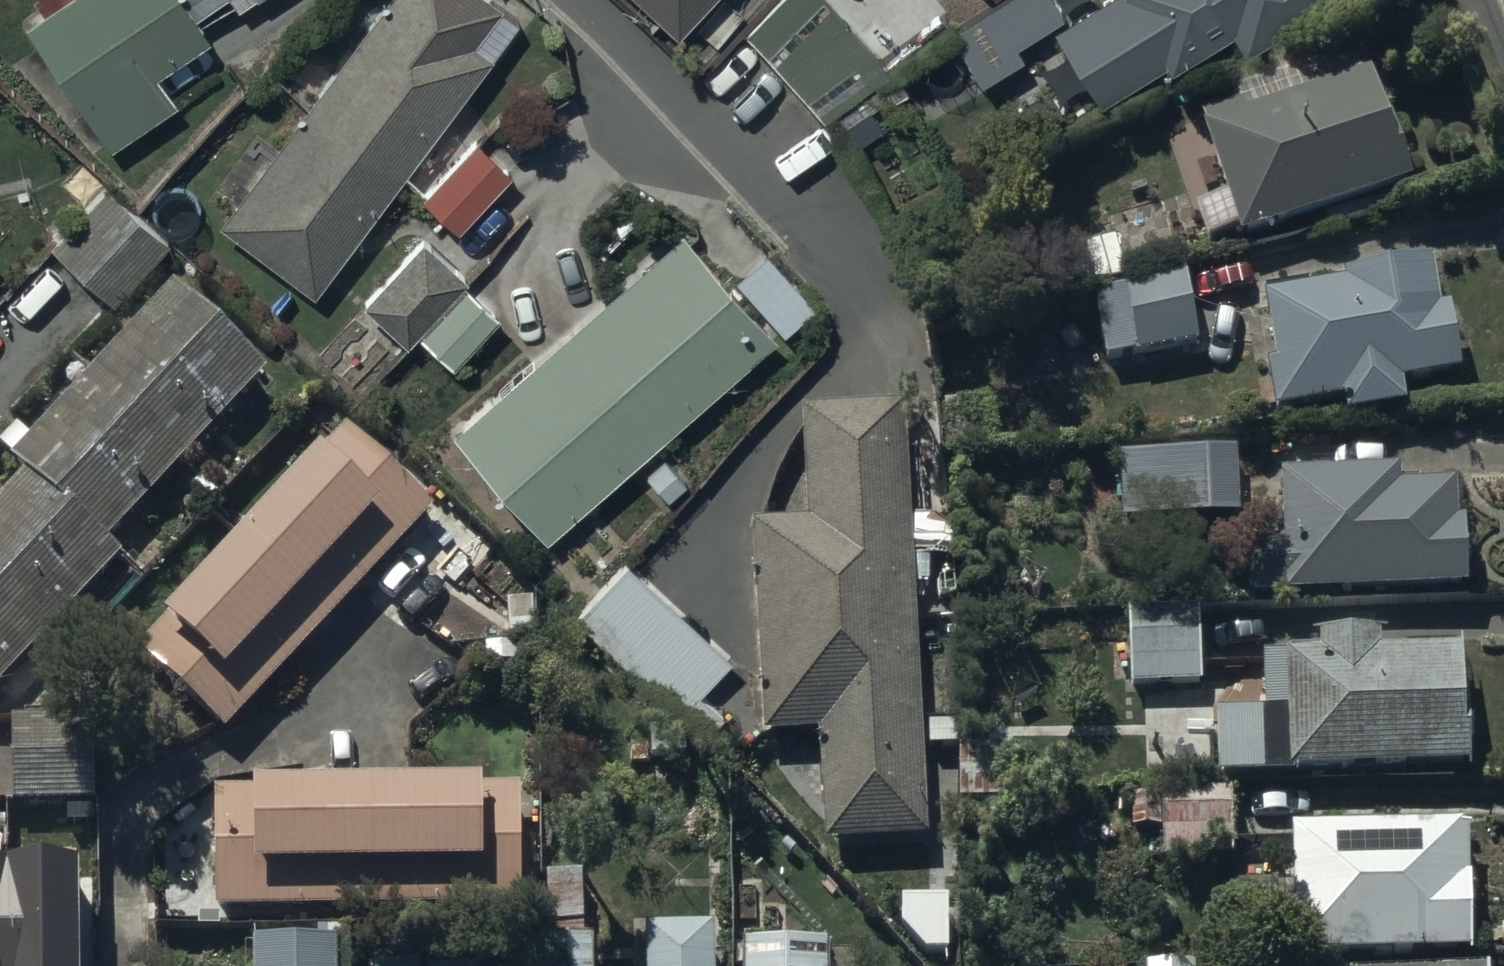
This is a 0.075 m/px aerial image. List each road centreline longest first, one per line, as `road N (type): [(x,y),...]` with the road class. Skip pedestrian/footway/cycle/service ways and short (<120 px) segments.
road 1 (residential): [(875,333),(859,287),(826,245),(584,0)]

